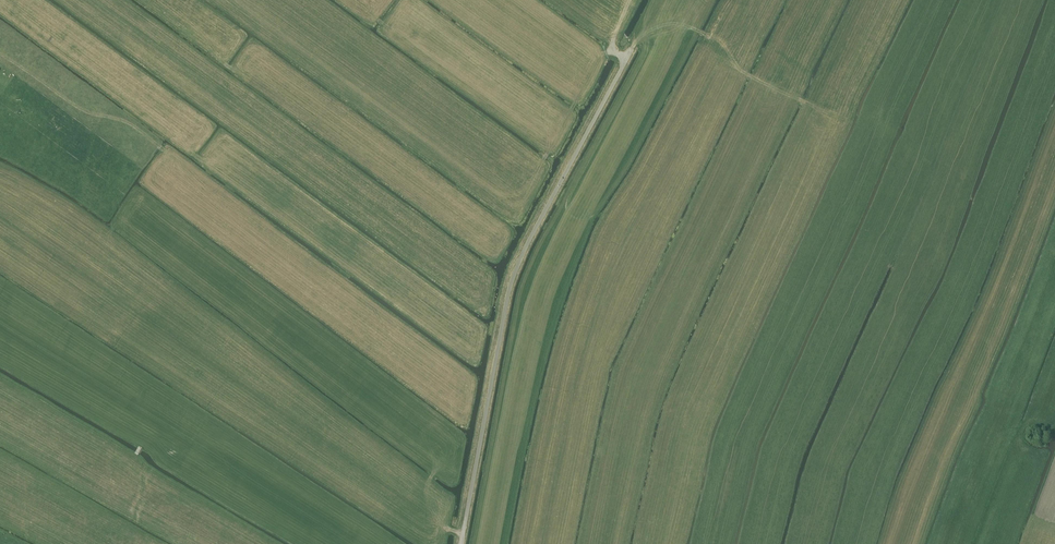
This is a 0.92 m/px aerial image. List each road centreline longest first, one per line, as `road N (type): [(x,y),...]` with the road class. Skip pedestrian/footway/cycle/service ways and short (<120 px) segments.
road 1 (track): [(461,543),(513,278),(625,59)]

